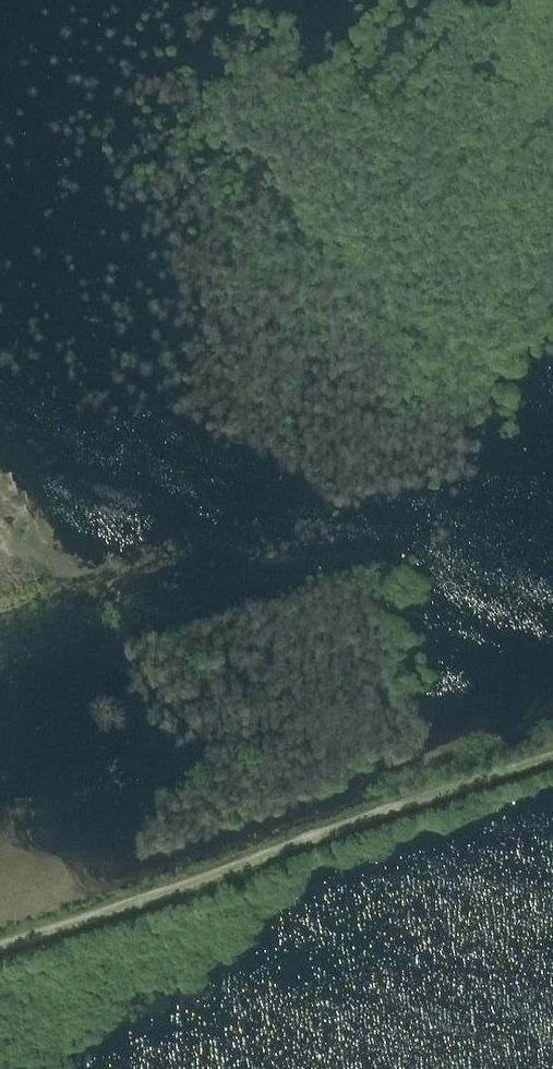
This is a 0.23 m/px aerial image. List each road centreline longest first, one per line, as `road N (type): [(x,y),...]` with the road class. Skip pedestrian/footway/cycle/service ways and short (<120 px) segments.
road 1 (track): [(552,758),(0,936)]

